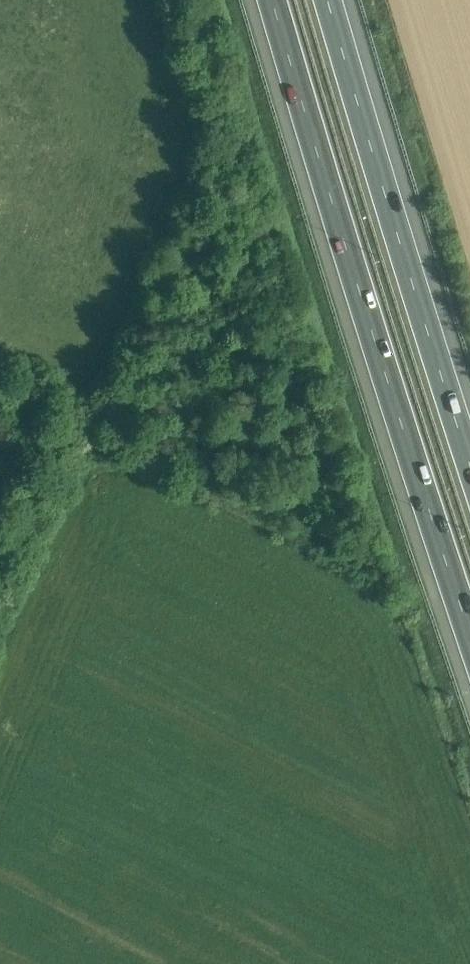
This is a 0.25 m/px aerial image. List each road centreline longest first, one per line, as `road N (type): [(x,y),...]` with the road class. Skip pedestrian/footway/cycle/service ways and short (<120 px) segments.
road 1 (motorway): [(277,0),(469,610)]
road 2 (motorway): [(469,484),(329,0)]

